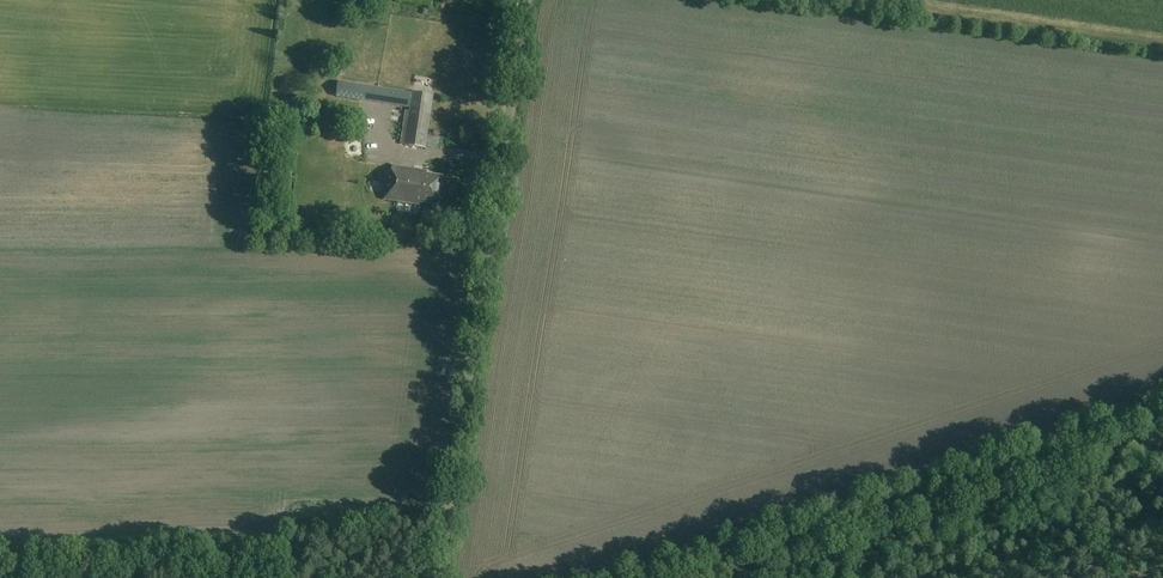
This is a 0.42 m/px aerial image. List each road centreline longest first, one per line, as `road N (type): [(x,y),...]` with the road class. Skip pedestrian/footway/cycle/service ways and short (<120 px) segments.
road 1 (unclassified): [(438,577),(528,0)]
road 2 (tertiary): [(700,577),(1162,430)]

